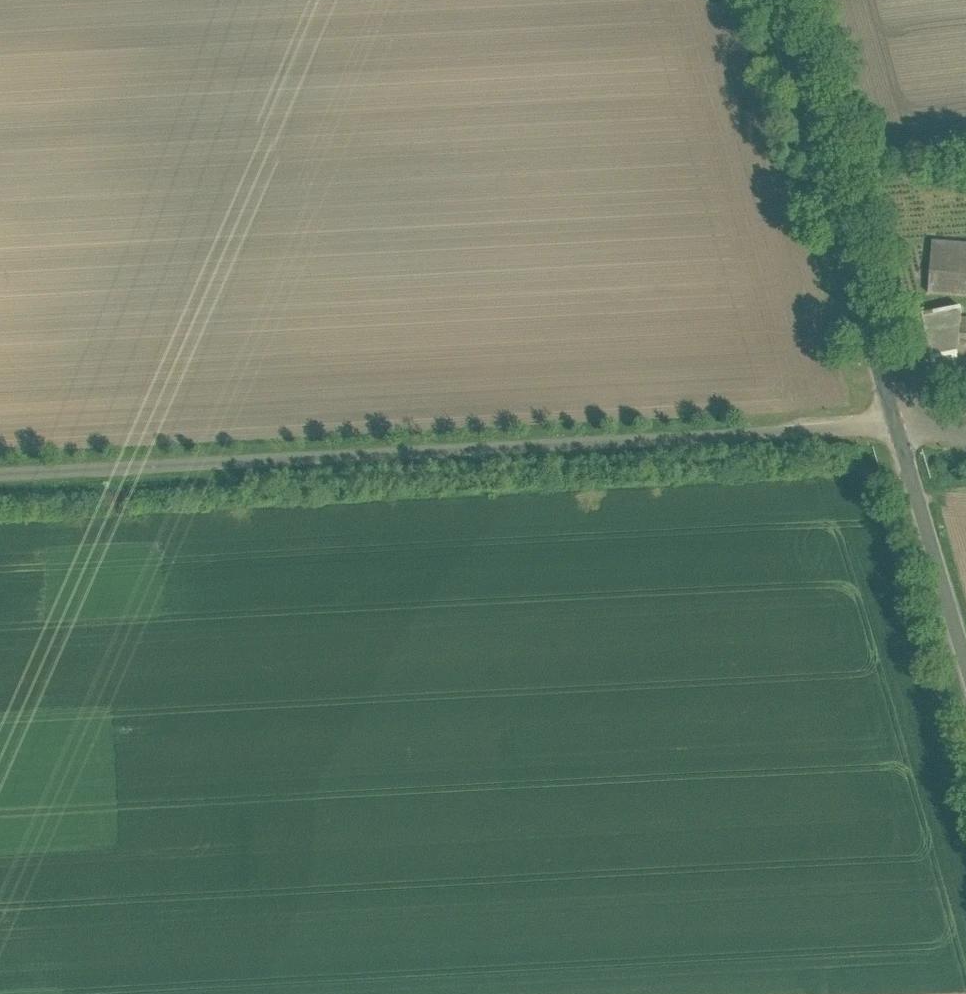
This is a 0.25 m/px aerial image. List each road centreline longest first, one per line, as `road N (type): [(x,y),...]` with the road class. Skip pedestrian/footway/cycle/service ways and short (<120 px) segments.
road 1 (unclassified): [(0,478),(904,434)]
road 2 (tertiary): [(904,434),(778,0)]
road 3 (tertiary): [(965,652),(904,434)]

